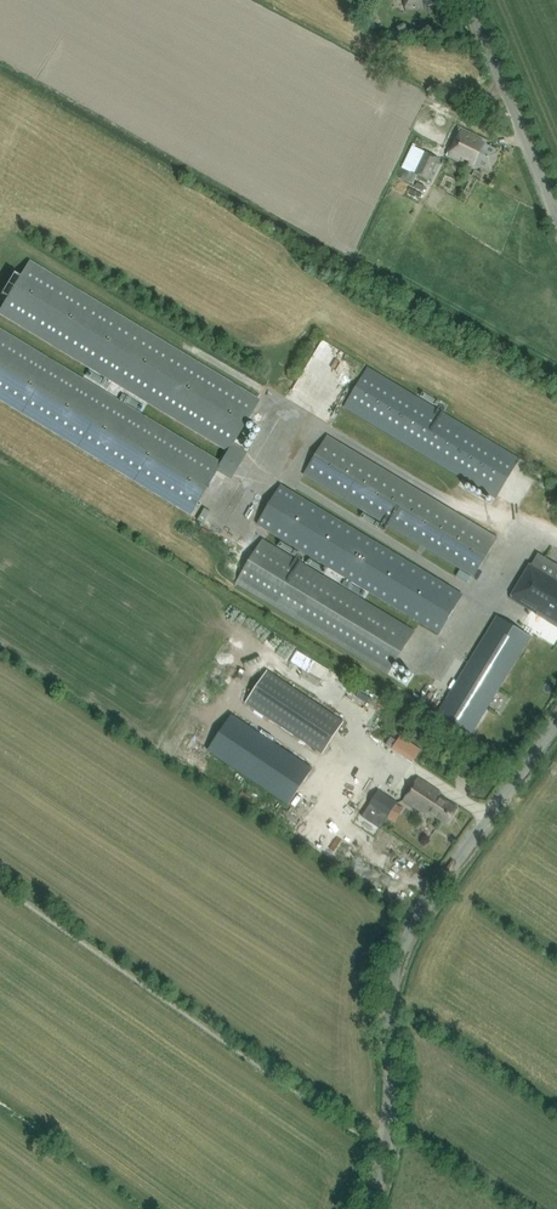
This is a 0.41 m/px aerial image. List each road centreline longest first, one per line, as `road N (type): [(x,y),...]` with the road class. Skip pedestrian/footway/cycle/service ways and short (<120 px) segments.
road 1 (tertiary): [(369,1208),(392,1116),(400,953),(556,726)]
road 2 (tertiary): [(556,211),(470,0)]

